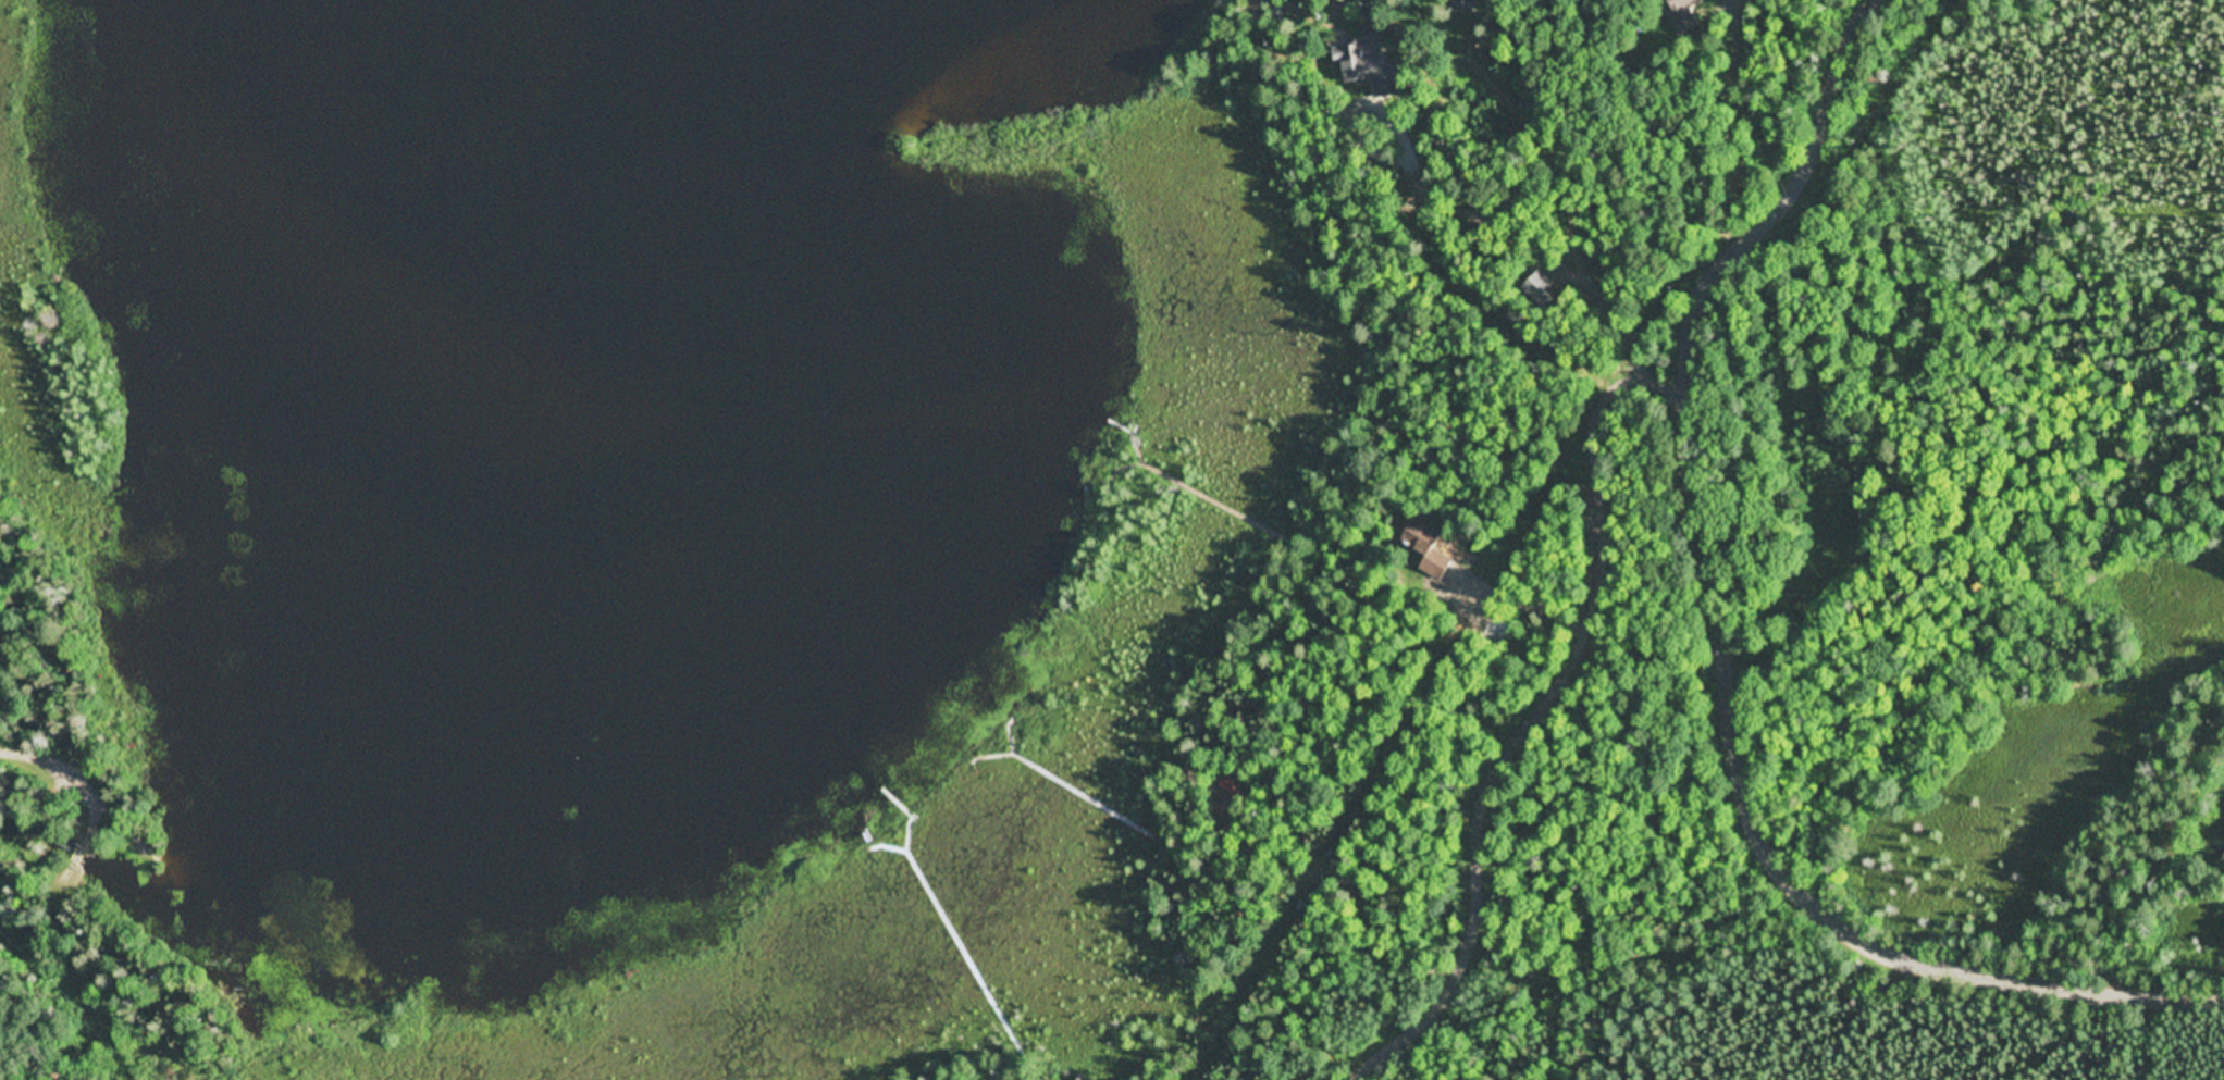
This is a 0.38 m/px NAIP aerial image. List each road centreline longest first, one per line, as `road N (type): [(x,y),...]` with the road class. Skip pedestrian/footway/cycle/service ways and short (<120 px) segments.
road 1 (residential): [(2223,995),(1940,963),(1851,931),(1779,872),(1760,827),(1738,729),(1728,609),(1704,484),(1693,396),(1698,328),(1728,263),(1803,181),(1843,59),(1878,0)]
road 2 (residential): [(1698,328),(1523,294),(1431,220),(1422,70),(1440,34)]
road 3 (residential): [(1654,951),(1608,958),(1372,1040),(1294,1079)]
road 4 (residential): [(146,1079),(78,946),(66,881),(73,866)]
road 5 (residential): [(1654,951),(1851,931)]
road 6 (residential): [(86,842),(98,832),(106,792),(53,750),(0,740)]

